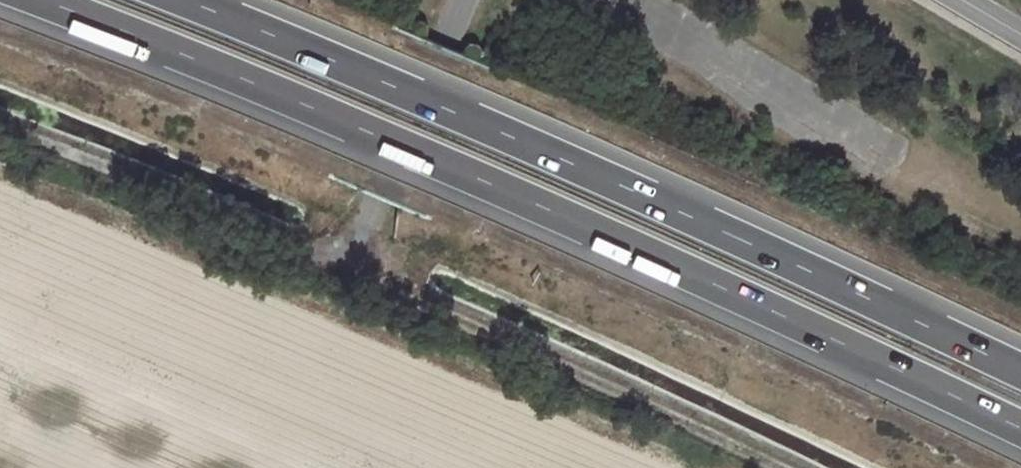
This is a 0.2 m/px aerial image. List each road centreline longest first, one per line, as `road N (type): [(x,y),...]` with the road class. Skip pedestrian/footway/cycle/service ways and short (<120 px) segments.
road 1 (trunk): [(41,0),(341,120),(1020,428)]
road 2 (trunk): [(1020,371),(711,225),(183,0)]
road 3 (unclassified): [(634,0),(904,161)]
road 4 (unclassified): [(461,0),(350,265)]

